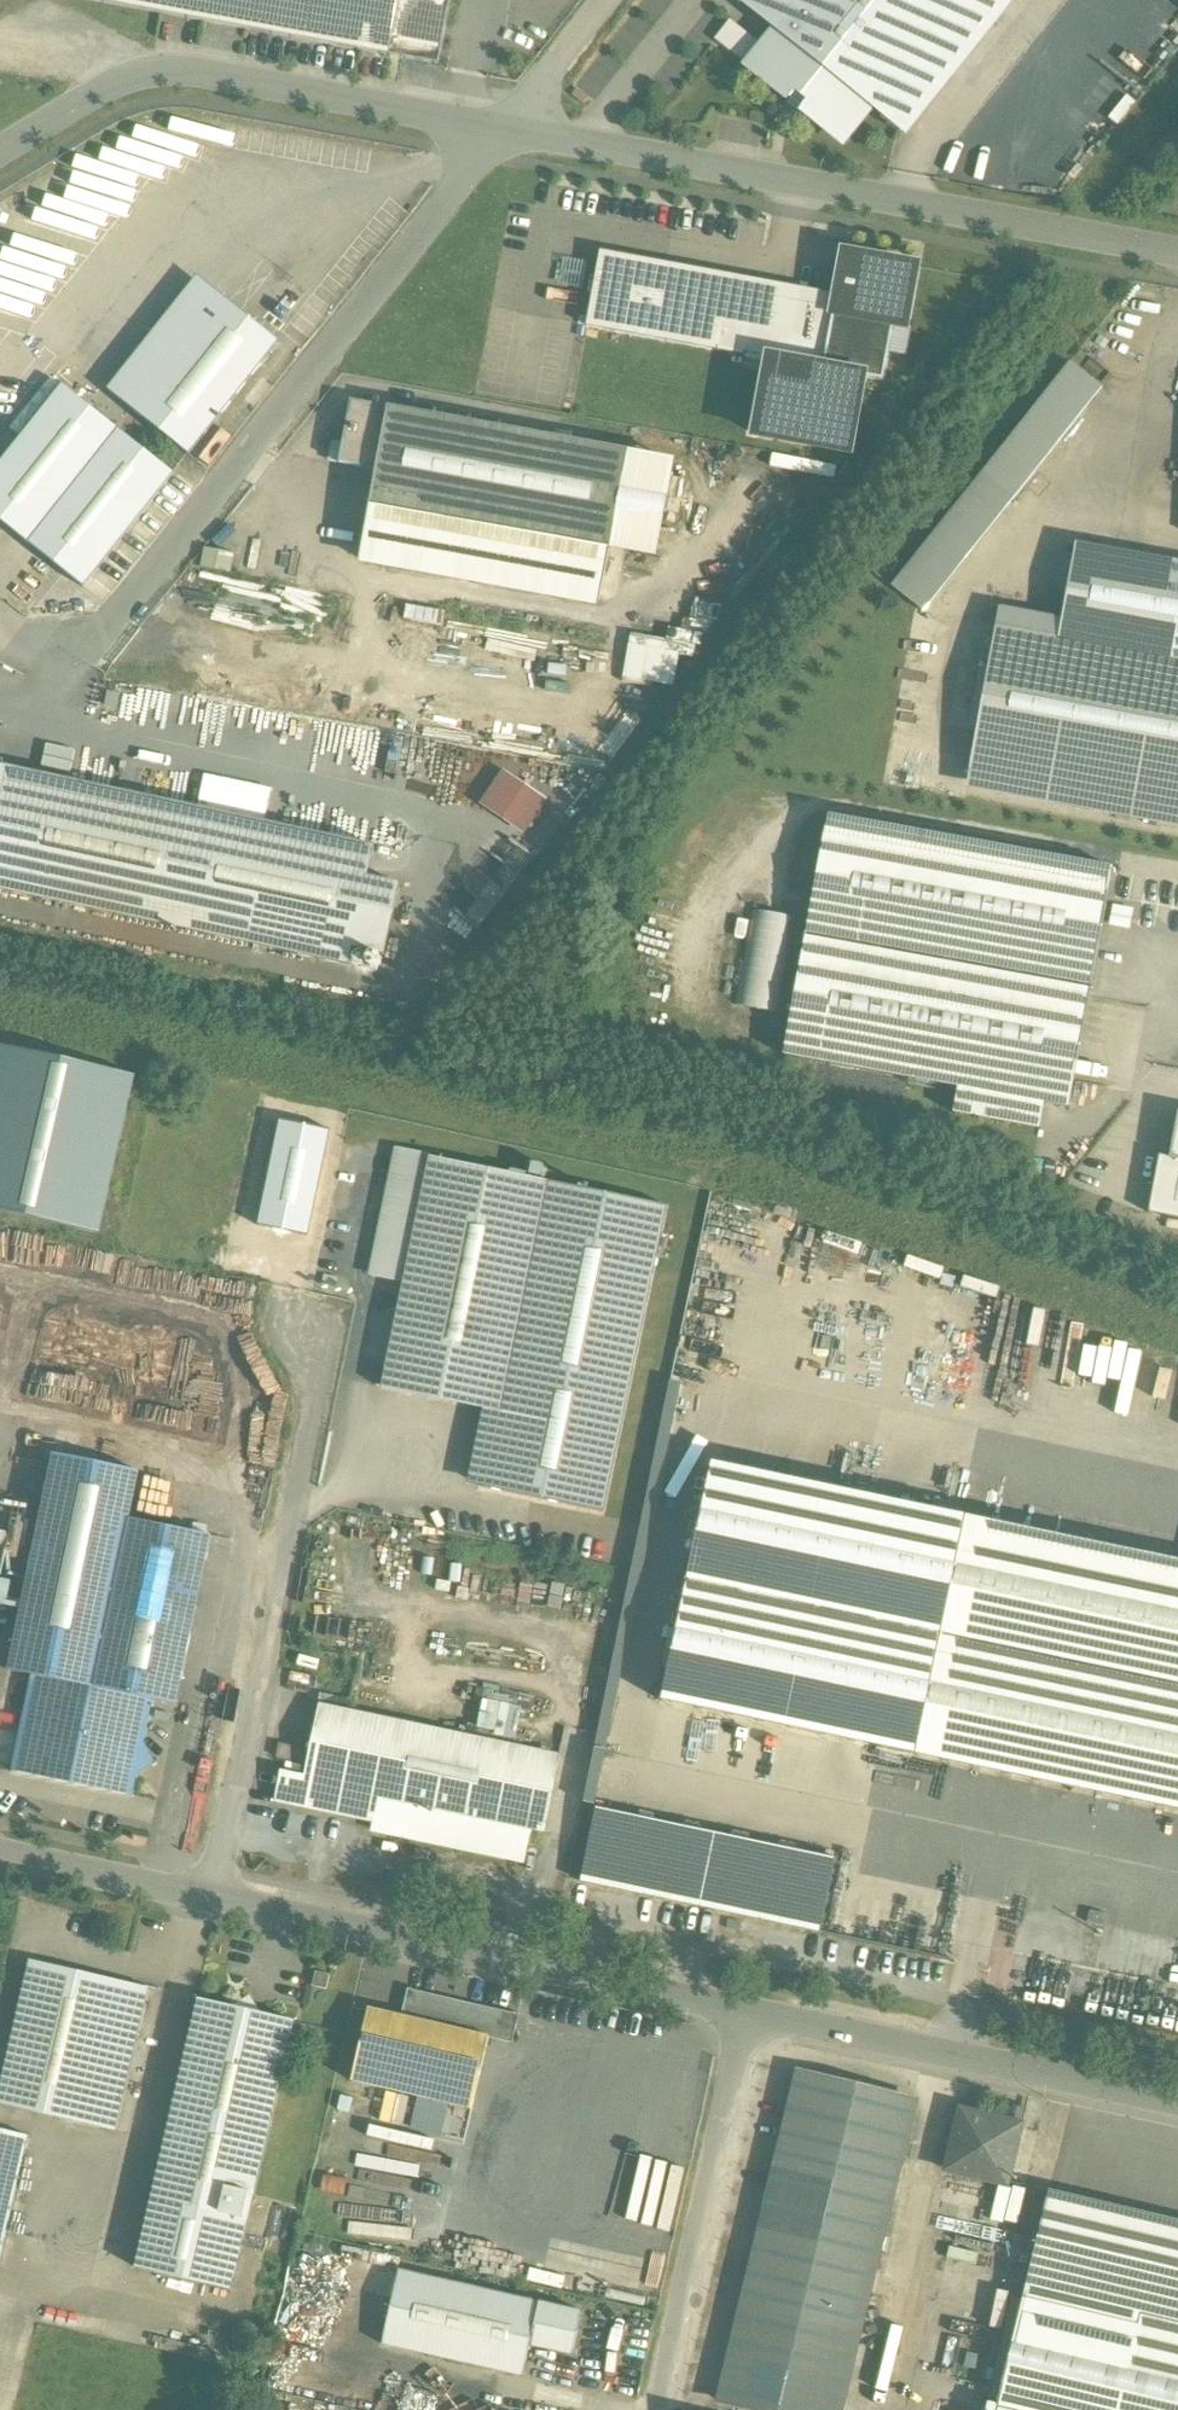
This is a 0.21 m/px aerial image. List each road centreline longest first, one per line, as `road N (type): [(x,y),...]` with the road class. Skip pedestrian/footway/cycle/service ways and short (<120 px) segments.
road 1 (residential): [(1177,255),(505,134)]
road 2 (residential): [(69,658),(109,625),(505,134)]
road 3 (residential): [(211,1899),(315,1404),(304,1333)]
road 4 (track): [(1177,868),(808,807),(690,930)]
road 5 (residential): [(744,2010),(211,1899)]
road 6 (residential): [(505,134),(165,70),(125,80),(0,153)]
road 7 (residential): [(1177,2101),(744,2010)]
road 8 (residential): [(654,2409),(744,2010)]
road 9 (residential): [(211,1899),(0,1856)]
road 10 (residential): [(505,134),(610,0)]

